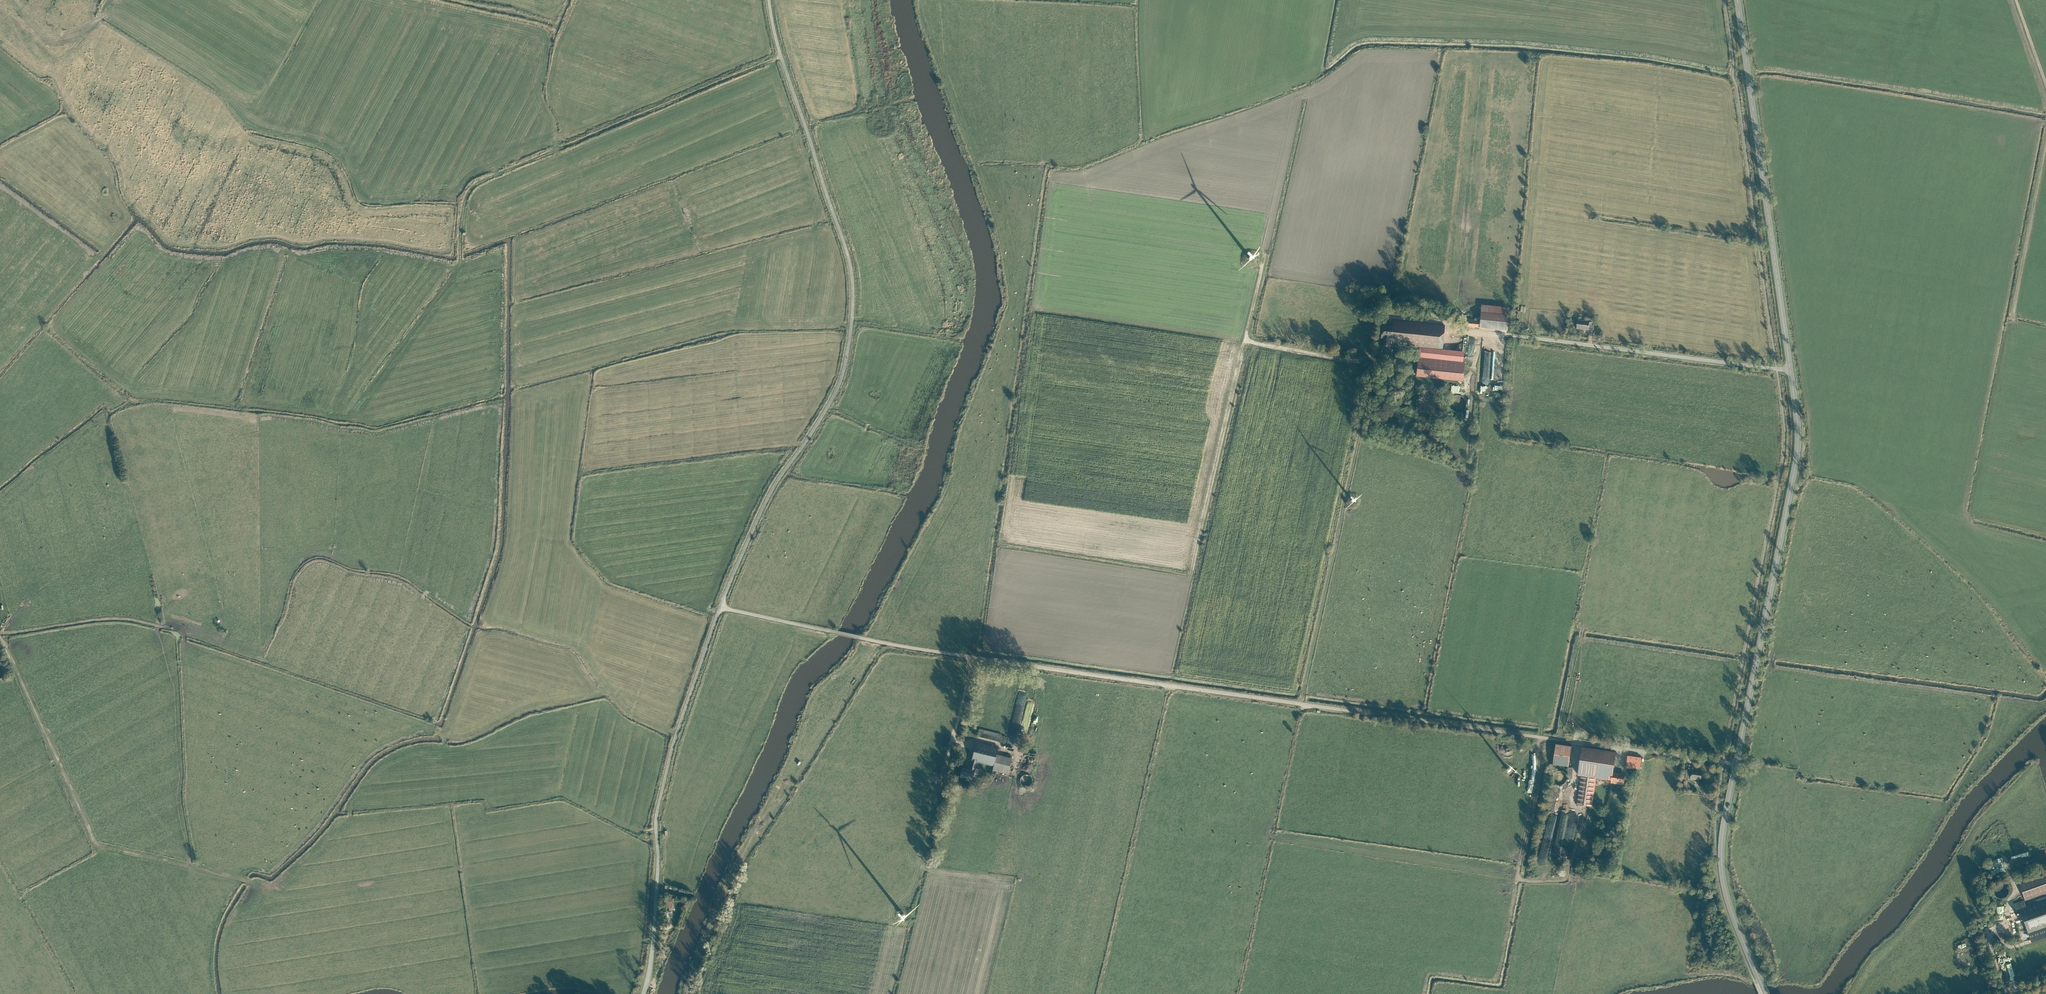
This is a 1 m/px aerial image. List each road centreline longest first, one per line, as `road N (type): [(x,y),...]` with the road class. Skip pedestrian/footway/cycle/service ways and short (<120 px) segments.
road 1 (unclassified): [(720,608),(957,656),(1737,764)]
road 2 (tertiary): [(1737,764),(1799,431),(1738,0)]
road 3 (unclassified): [(769,0),(854,290),(843,378),(771,496),(720,608)]
road 4 (track): [(1303,700),(1372,356),(1338,358),(1247,338),(1266,243)]
road 5 (unclassified): [(720,608),(657,808),(654,944),(643,993)]
road 6 (track): [(973,658),(907,901)]
road 7 (tertiary): [(1766,993),(1724,878),(1737,764)]
road 8 (unclassified): [(2014,317),(2045,155)]

